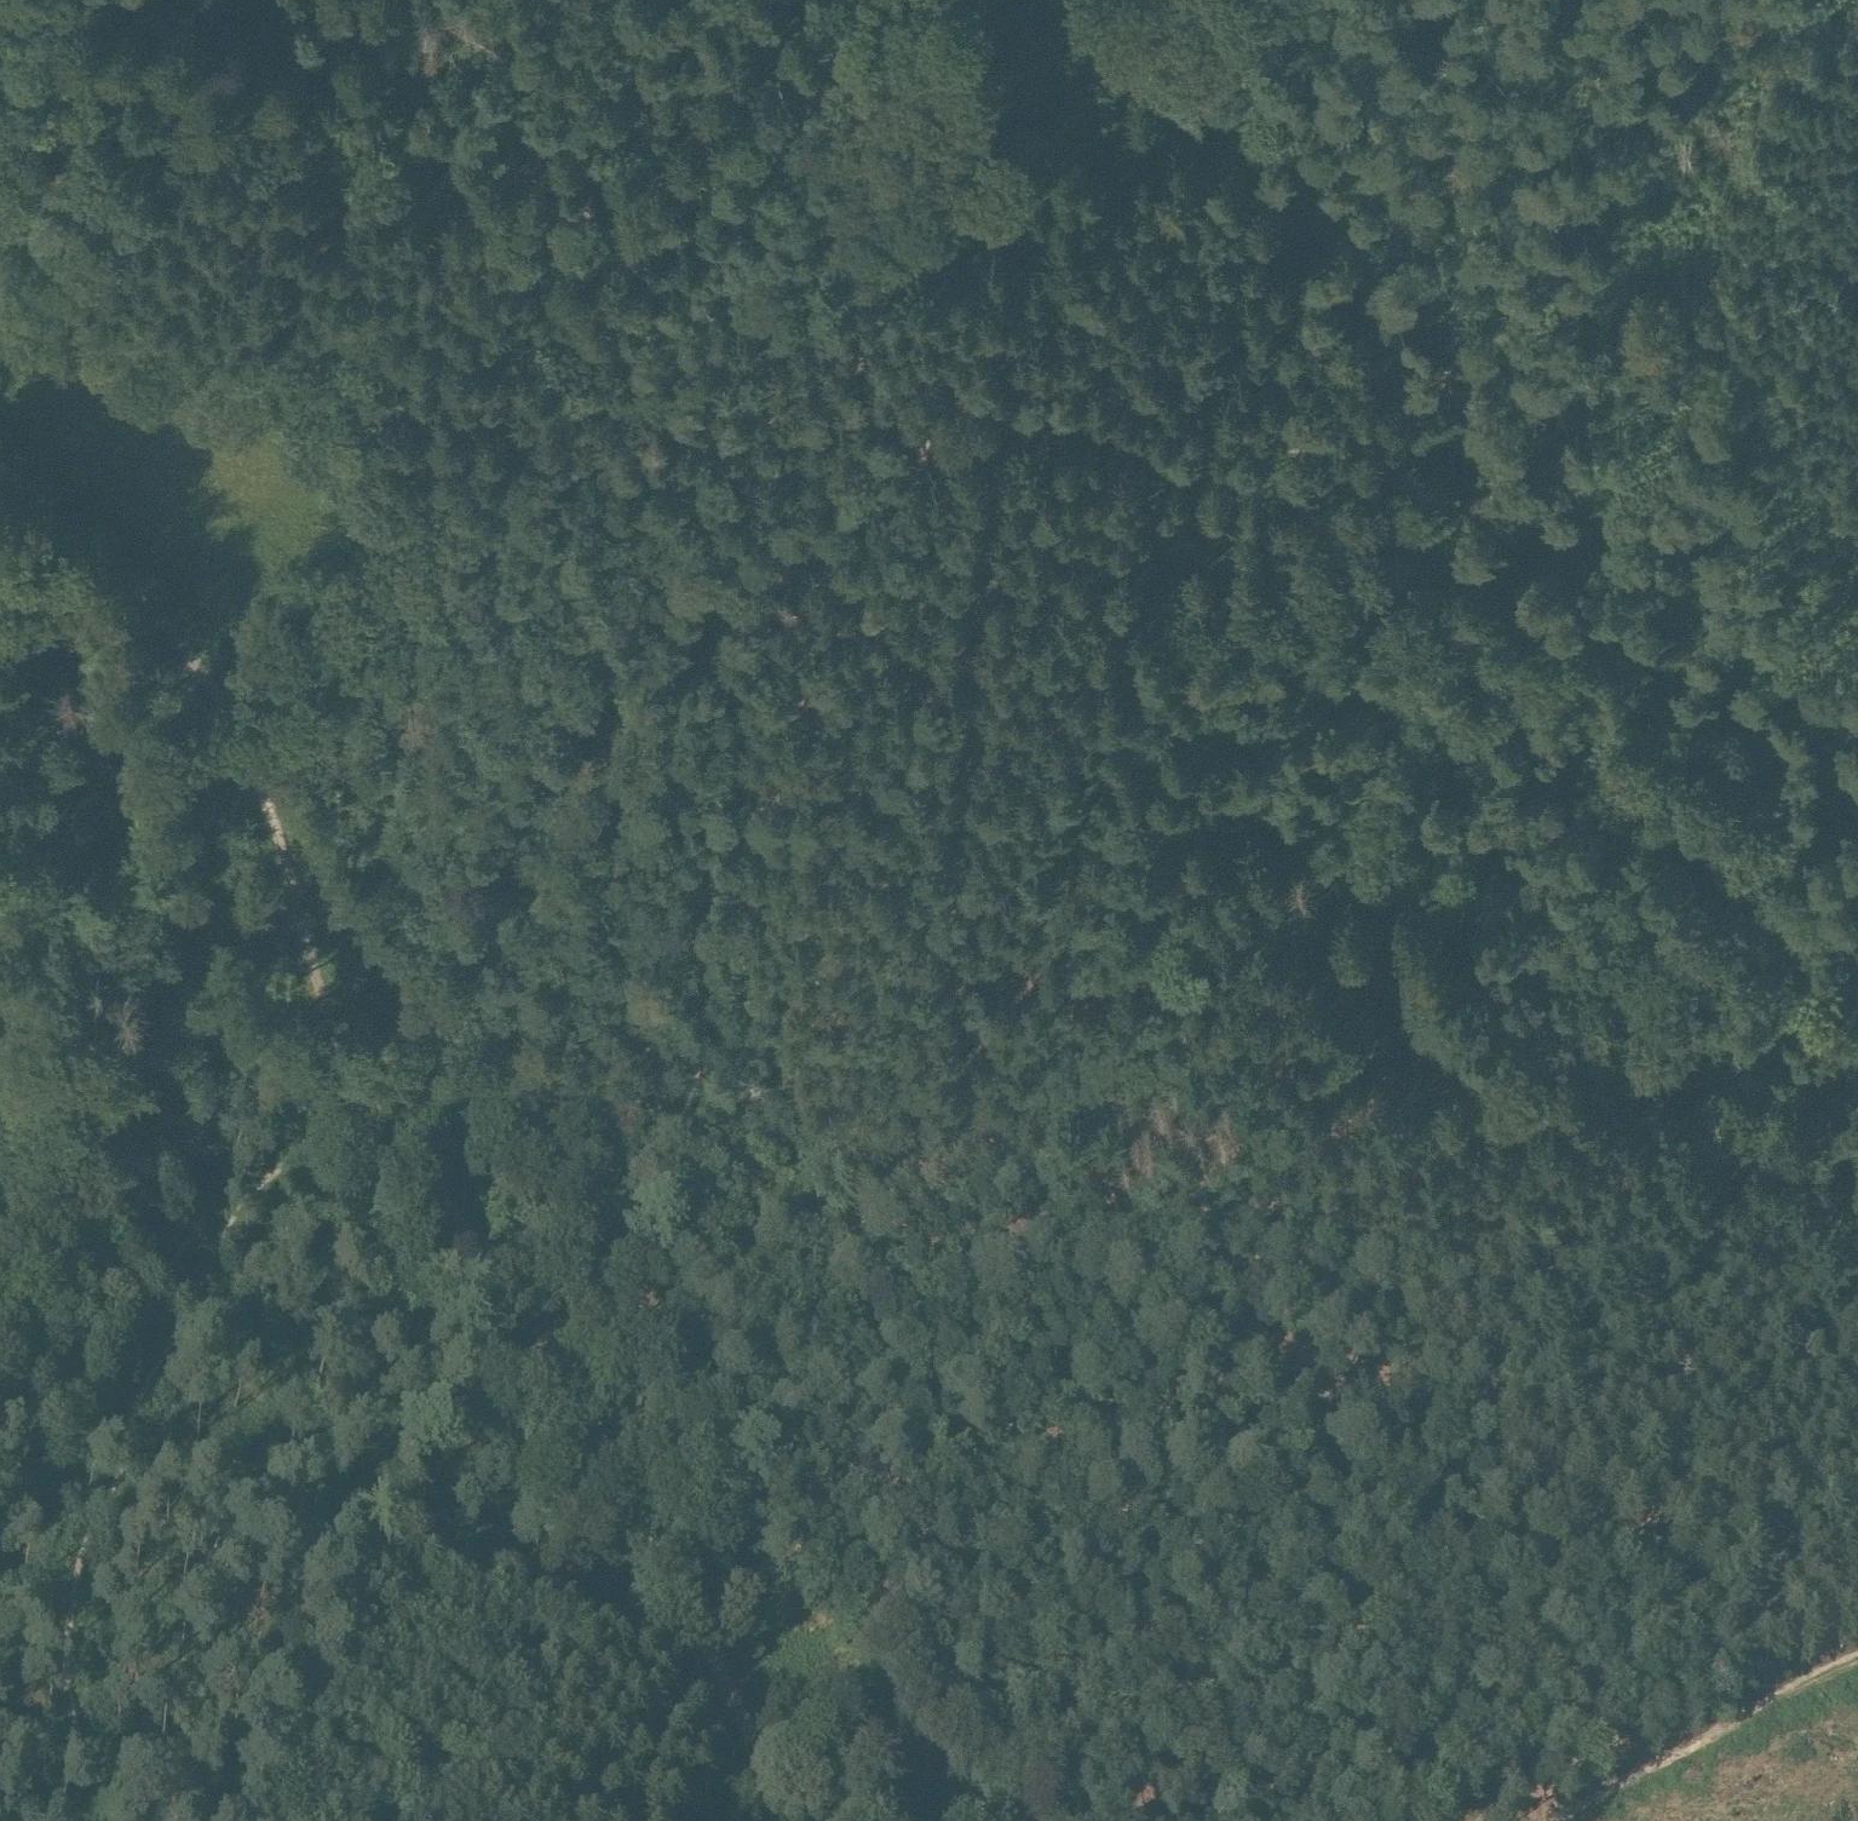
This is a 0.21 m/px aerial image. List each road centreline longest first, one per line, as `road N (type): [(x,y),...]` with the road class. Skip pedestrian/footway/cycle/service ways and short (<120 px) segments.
road 1 (track): [(797,1820),(585,1400),(385,1107)]
road 2 (track): [(385,1107),(321,997),(268,808),(240,734),(207,677),(162,621),(0,462)]
road 3 (track): [(1857,1657),(1554,1820)]
road 4 (track): [(869,1820),(753,1740)]

